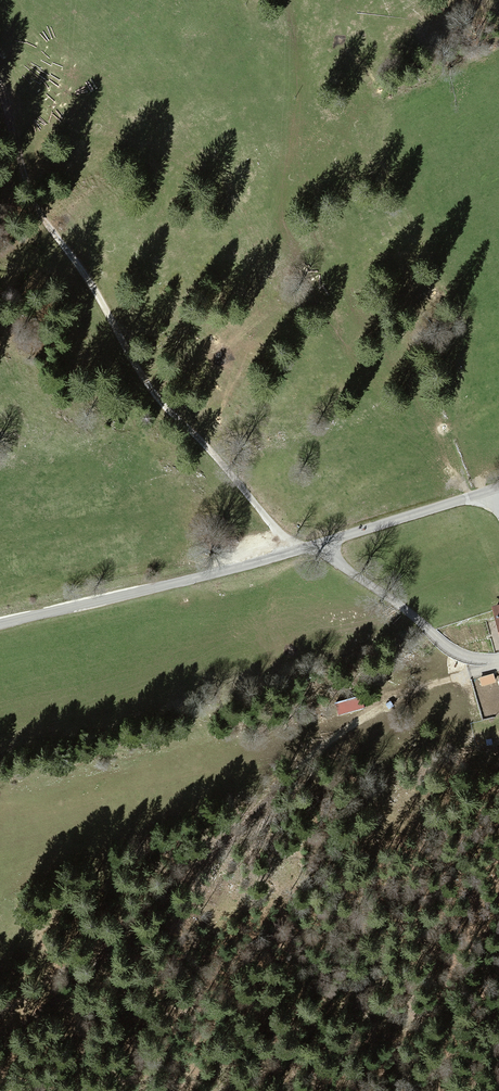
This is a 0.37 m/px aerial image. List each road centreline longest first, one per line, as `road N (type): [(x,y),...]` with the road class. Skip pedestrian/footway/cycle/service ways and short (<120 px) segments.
road 1 (track): [(498,666),(432,688),(331,739),(273,784),(261,809),(89,981),(0,1054)]
road 2 (track): [(295,553),(148,392),(89,283),(32,203),(0,90)]
road 3 (unclassified): [(498,490),(326,545),(0,624)]
road 4 (track): [(131,937),(0,1016)]

